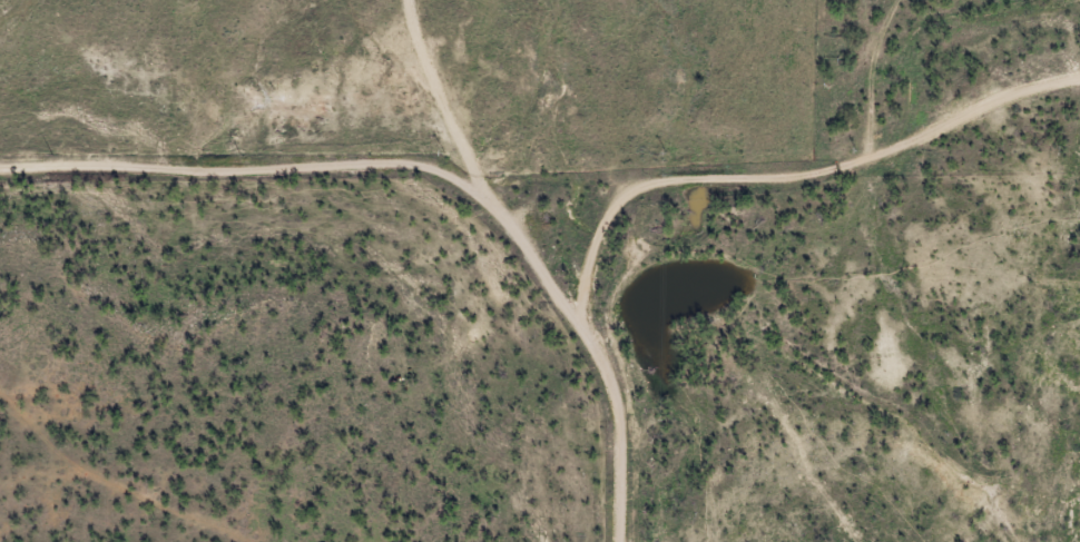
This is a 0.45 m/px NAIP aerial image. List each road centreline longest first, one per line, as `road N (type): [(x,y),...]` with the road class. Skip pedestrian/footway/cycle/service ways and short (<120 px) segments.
road 1 (residential): [(551,313),(597,238),(654,188),(931,136),(1079,95)]
road 2 (residential): [(588,541),(580,381),(551,313),(415,108),(396,0)]
road 3 (residential): [(0,171),(450,170)]

